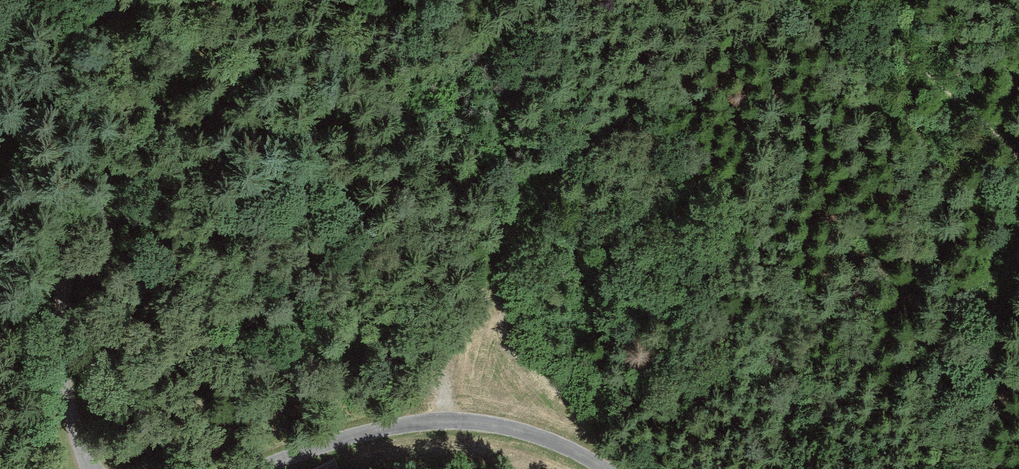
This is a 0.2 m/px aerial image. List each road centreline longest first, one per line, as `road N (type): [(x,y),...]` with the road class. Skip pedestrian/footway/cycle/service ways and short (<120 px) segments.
road 1 (unclassified): [(88,468),(65,402),(59,301),(117,0)]
road 2 (unclassified): [(605,468),(528,432),(461,421),(356,434),(260,468)]
road 3 (track): [(1018,164),(945,65),(867,0)]

